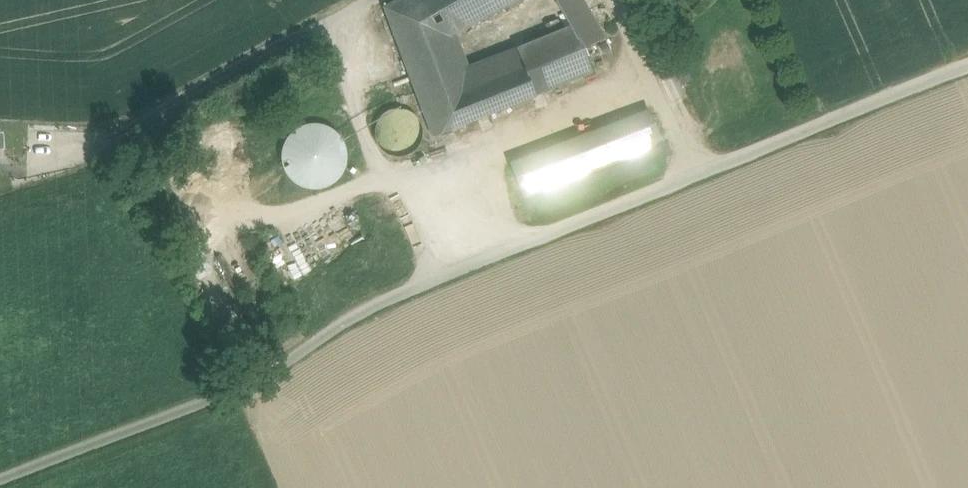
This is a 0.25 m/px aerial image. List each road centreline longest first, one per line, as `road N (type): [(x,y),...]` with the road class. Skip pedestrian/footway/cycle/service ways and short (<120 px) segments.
road 1 (unclassified): [(967,64),(438,275),(229,391),(0,480)]

